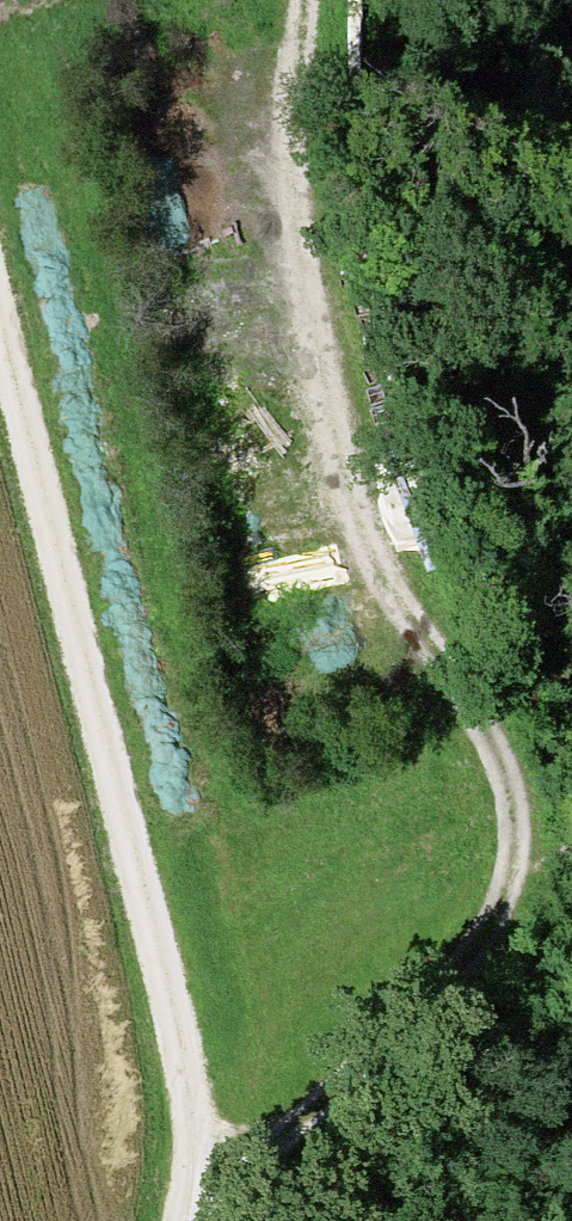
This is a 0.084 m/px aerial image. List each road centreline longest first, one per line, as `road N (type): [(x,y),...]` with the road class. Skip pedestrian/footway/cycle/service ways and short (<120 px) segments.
road 1 (track): [(200,1131),(305,1131),(460,979),(518,855),(483,726),(359,541),(288,120),(299,0)]
road 2 (track): [(181,1220),(200,1131),(0,327)]

